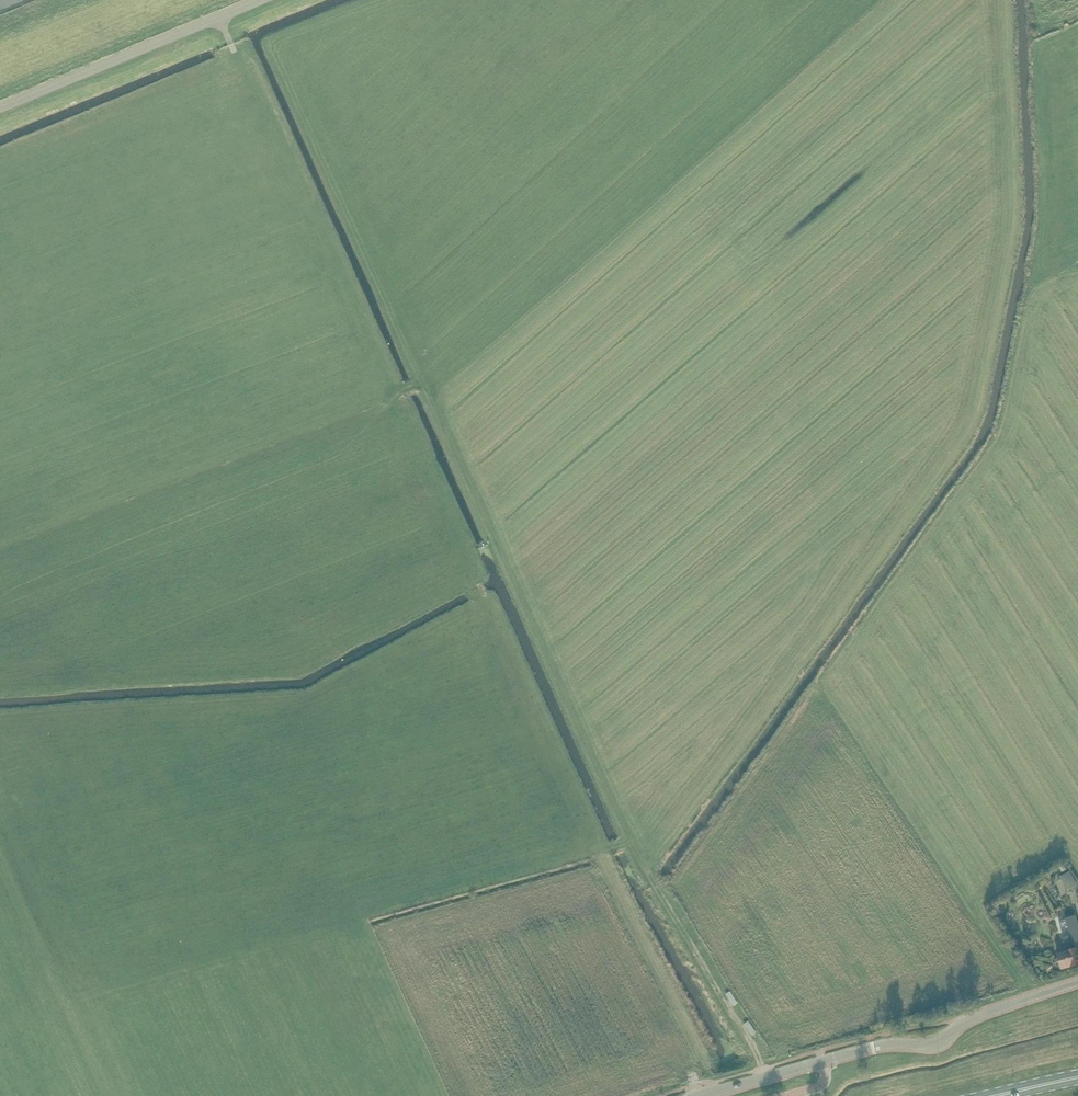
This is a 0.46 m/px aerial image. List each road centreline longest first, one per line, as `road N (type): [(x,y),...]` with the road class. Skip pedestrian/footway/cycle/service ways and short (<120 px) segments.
road 1 (tertiary): [(972,1018),(930,1045),(873,1047),(699,1095)]
road 2 (unclassified): [(0,108),(261,0)]
road 3 (track): [(644,867),(764,1077)]

